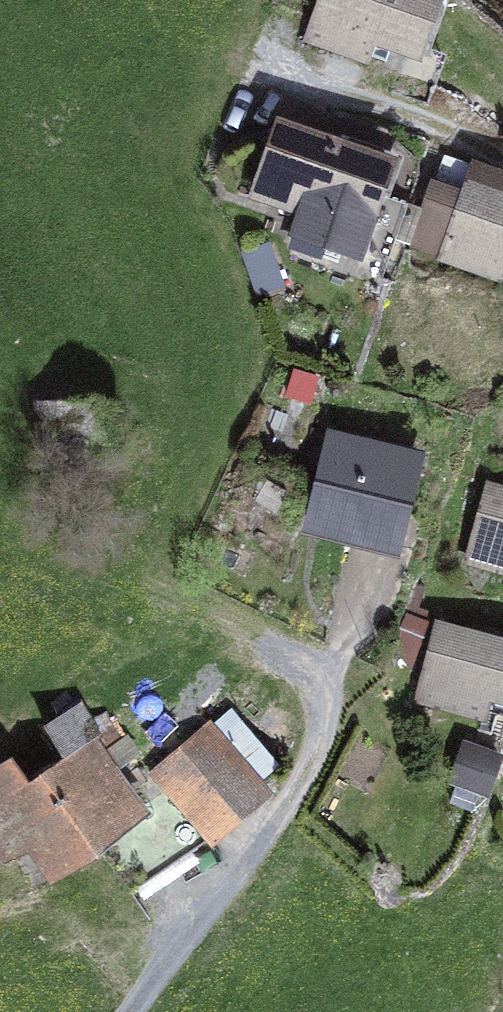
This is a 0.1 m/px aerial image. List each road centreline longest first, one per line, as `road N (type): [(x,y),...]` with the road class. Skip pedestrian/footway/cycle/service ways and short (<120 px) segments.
road 1 (track): [(88,558),(258,632)]

